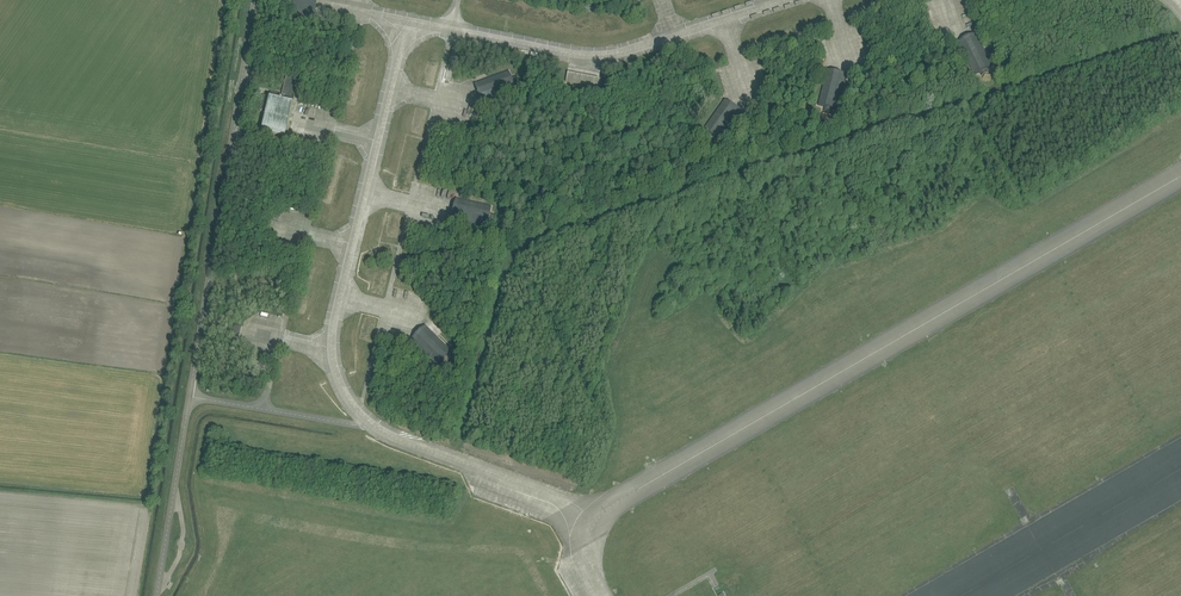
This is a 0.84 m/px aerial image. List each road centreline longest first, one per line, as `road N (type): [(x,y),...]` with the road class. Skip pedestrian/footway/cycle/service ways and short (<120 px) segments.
road 1 (unclassified): [(156,595),(256,0)]

